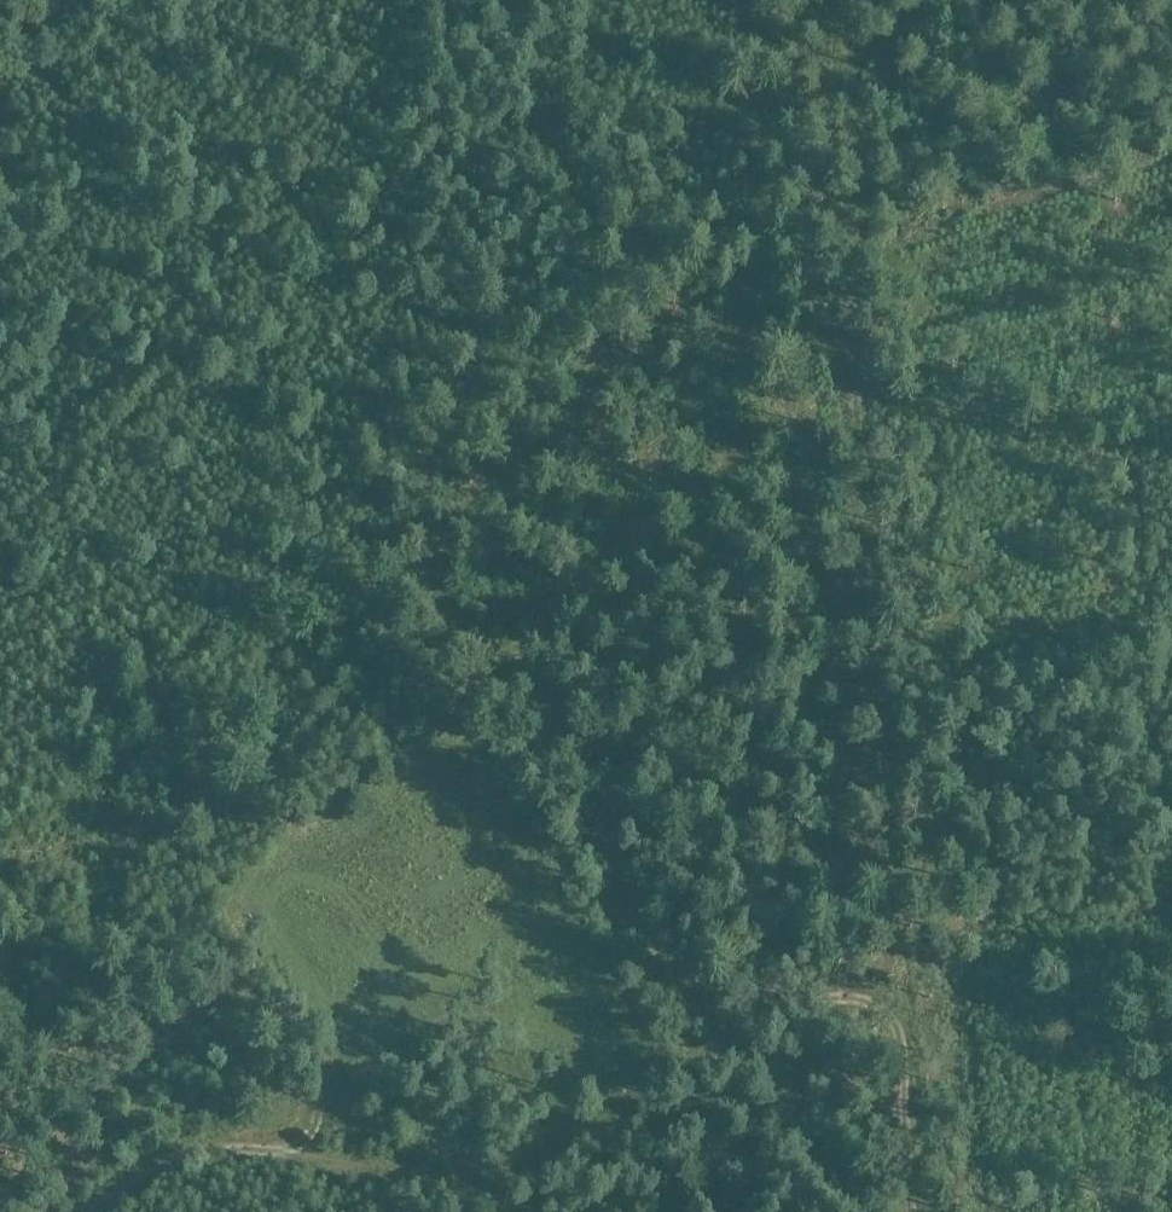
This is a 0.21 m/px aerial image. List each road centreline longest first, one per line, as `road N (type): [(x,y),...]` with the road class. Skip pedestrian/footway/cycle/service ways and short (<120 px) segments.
road 1 (track): [(88,1211),(196,1137),(435,1189),(514,1169),(781,981),(823,978),(853,980),(909,1012),(922,1211)]

